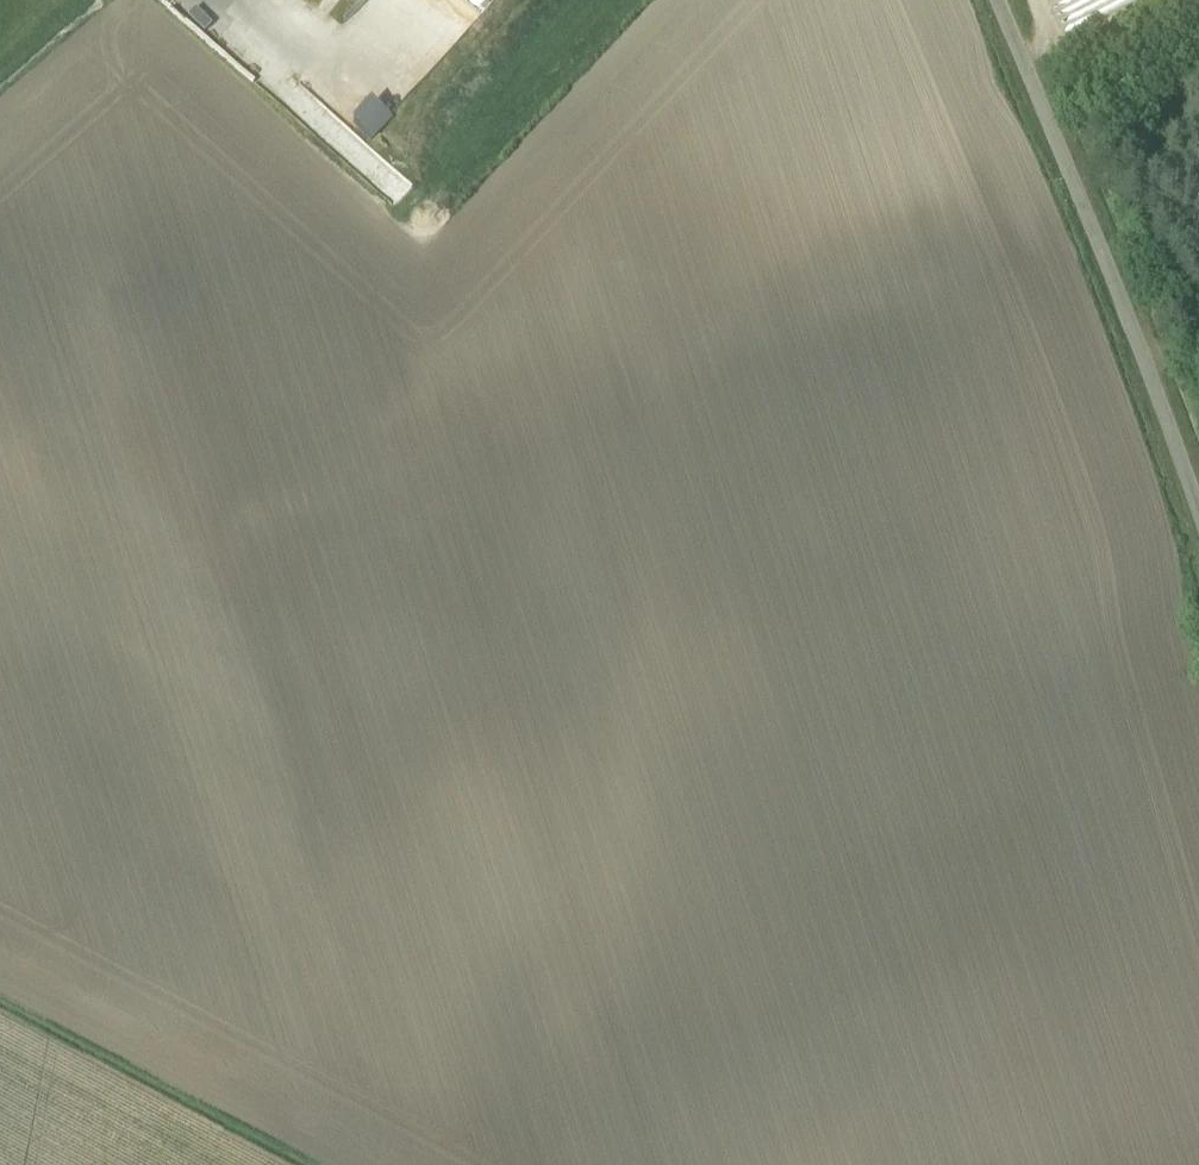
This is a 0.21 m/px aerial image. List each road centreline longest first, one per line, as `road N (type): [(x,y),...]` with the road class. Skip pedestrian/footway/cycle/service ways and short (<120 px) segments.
road 1 (unclassified): [(1198,527),(1143,361),(998,0)]

